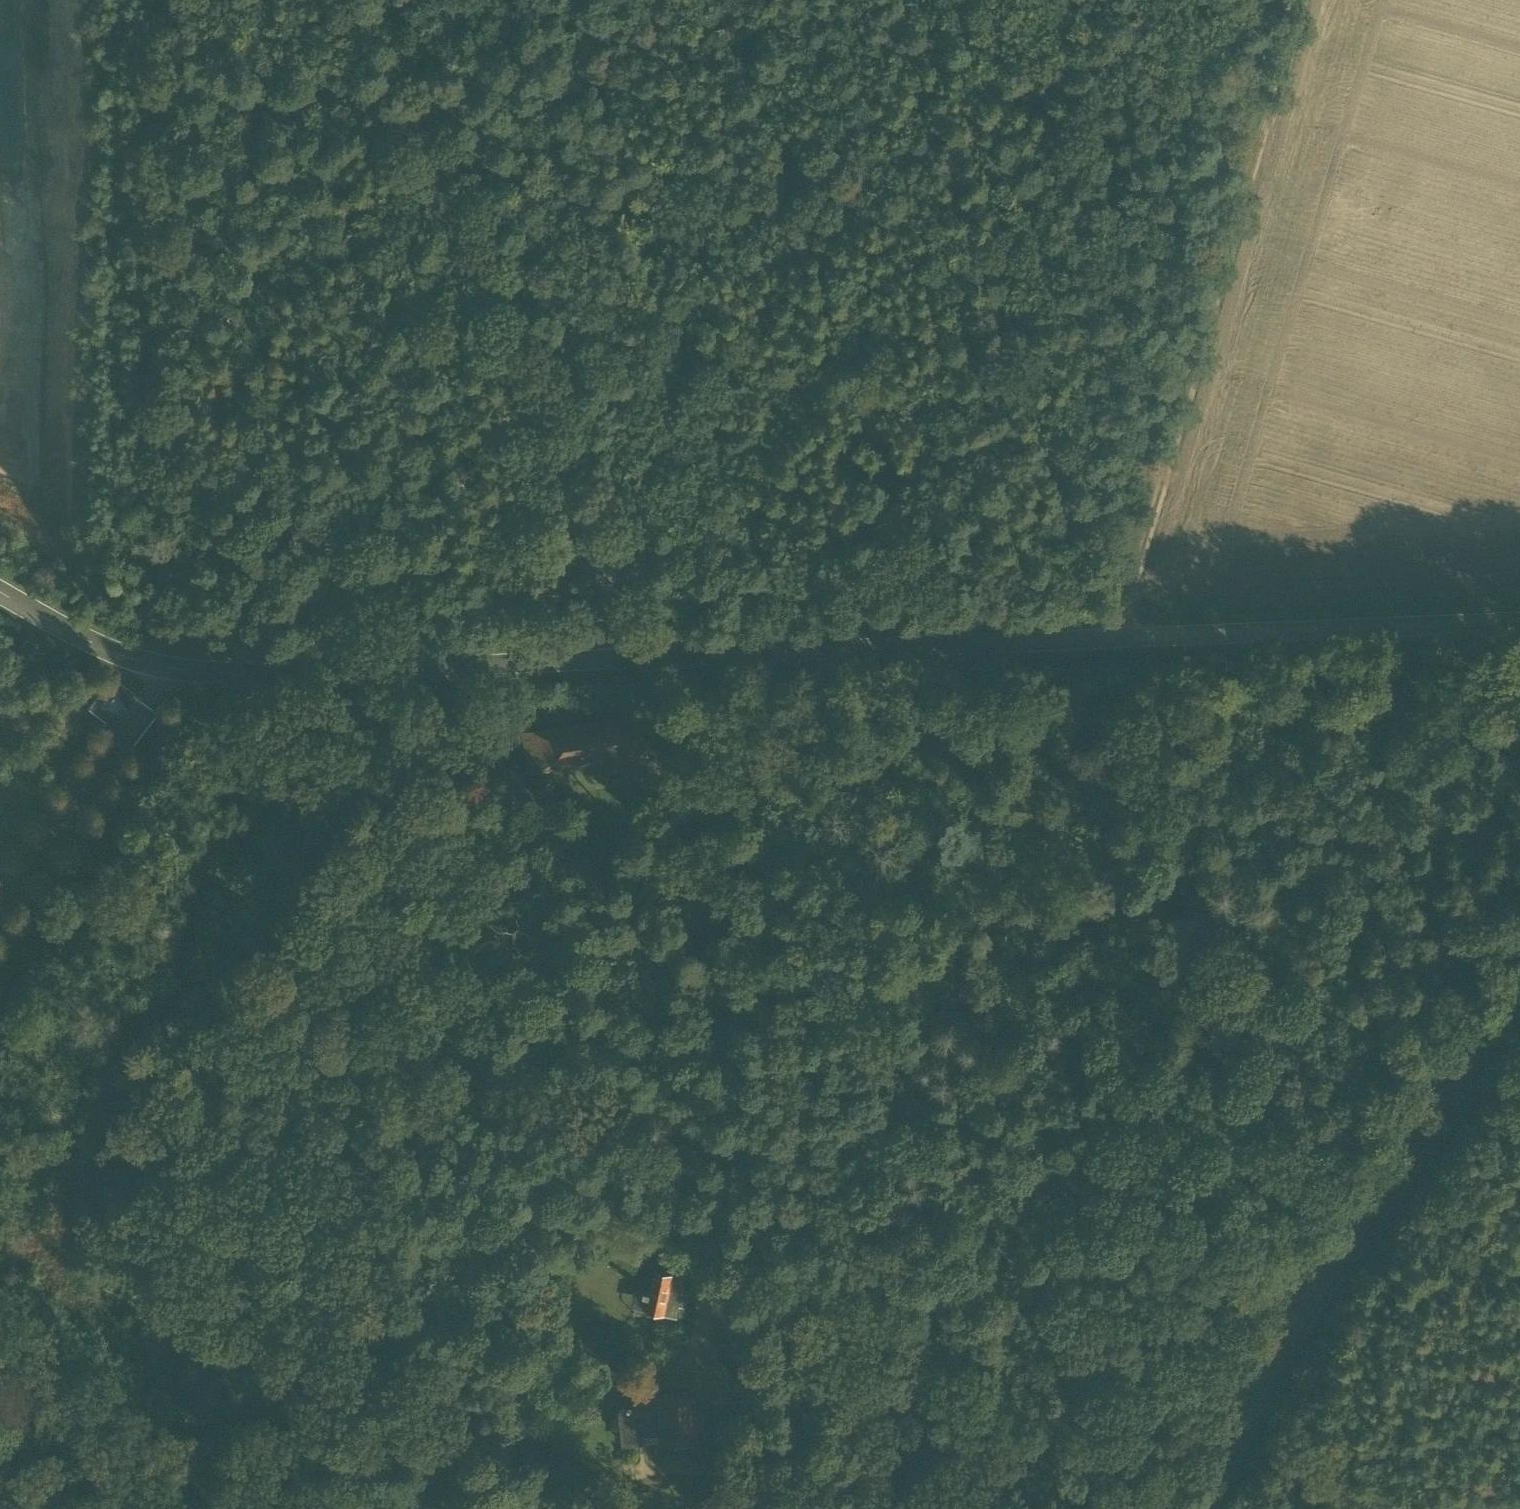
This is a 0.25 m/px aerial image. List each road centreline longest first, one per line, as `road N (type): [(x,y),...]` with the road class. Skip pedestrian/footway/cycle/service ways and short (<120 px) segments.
road 1 (tertiary): [(1519,621),(253,673),(164,667),(0,591)]
road 2 (track): [(393,0),(646,658)]
road 3 (track): [(1299,0),(1122,636)]
road 4 (secondary): [(1196,1508),(1218,1450),(1311,1285),(1519,1000)]

